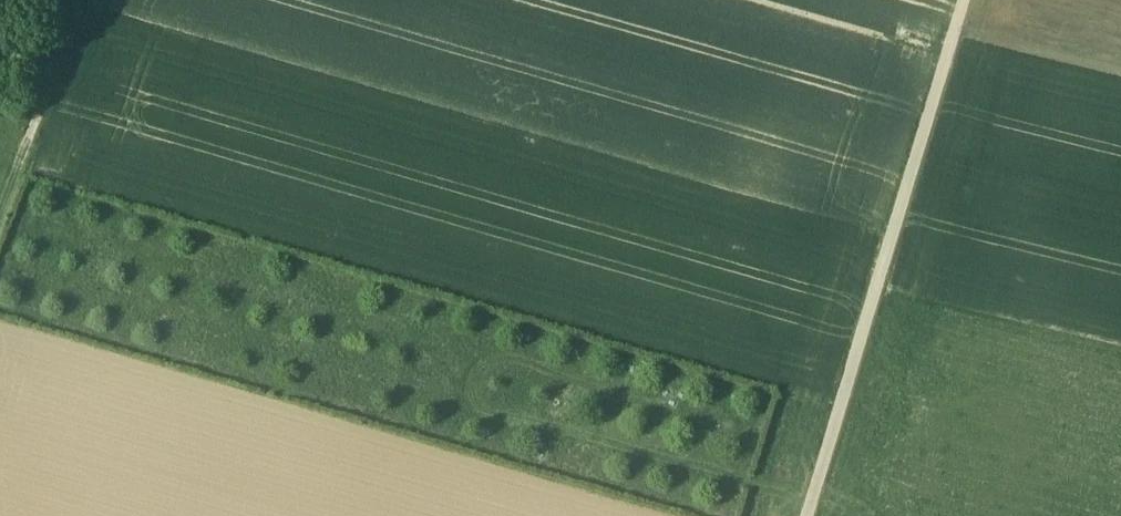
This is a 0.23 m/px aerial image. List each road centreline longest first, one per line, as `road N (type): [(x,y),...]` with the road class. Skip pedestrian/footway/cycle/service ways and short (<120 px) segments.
road 1 (track): [(965,0),(808,515)]
road 2 (track): [(0,238),(88,0)]

